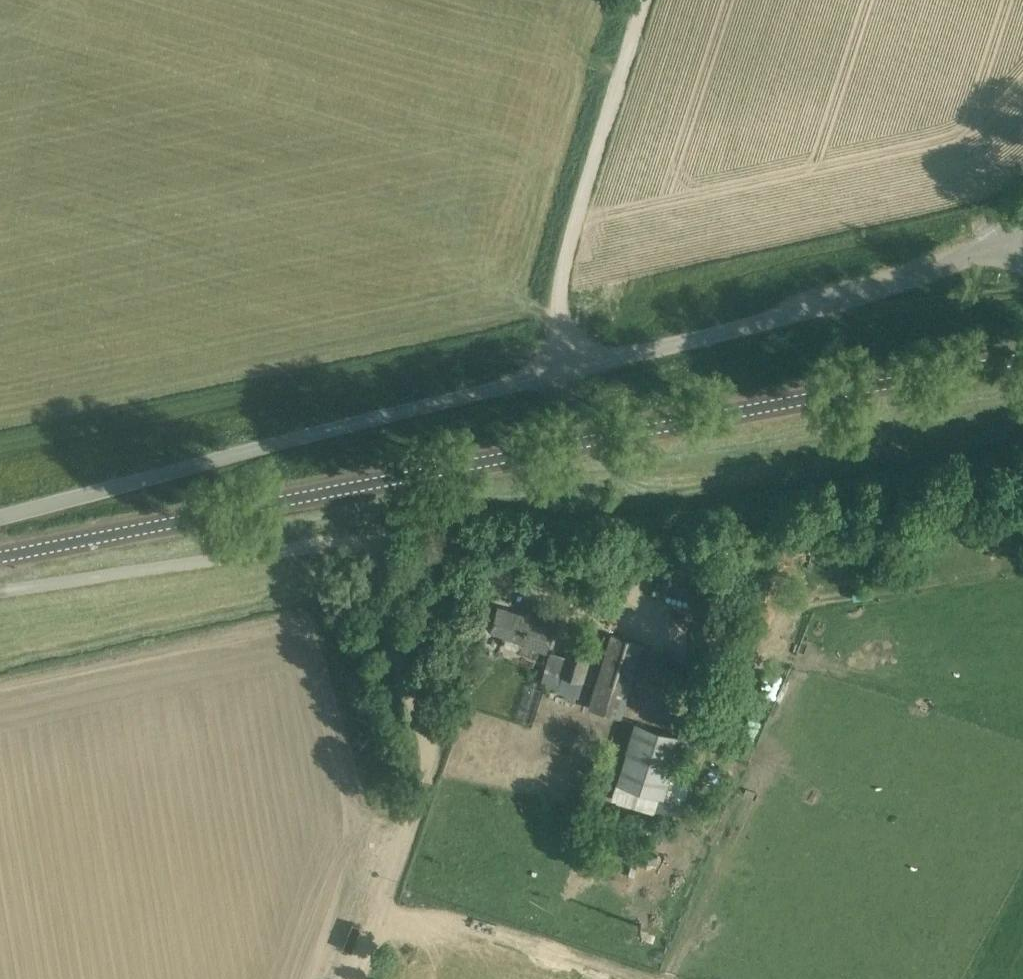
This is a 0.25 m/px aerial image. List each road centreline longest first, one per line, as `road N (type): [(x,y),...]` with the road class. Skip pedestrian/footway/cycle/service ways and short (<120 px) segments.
road 1 (secondary): [(0,559),(1022,363)]
road 2 (unclassified): [(351,978),(394,852),(419,723),(381,558),(365,541),(0,591)]
road 3 (unclassified): [(541,381),(0,520)]
road 4 (unclassified): [(998,238),(974,259),(863,300),(541,381)]
road 5 (unclassified): [(541,381),(644,0)]

